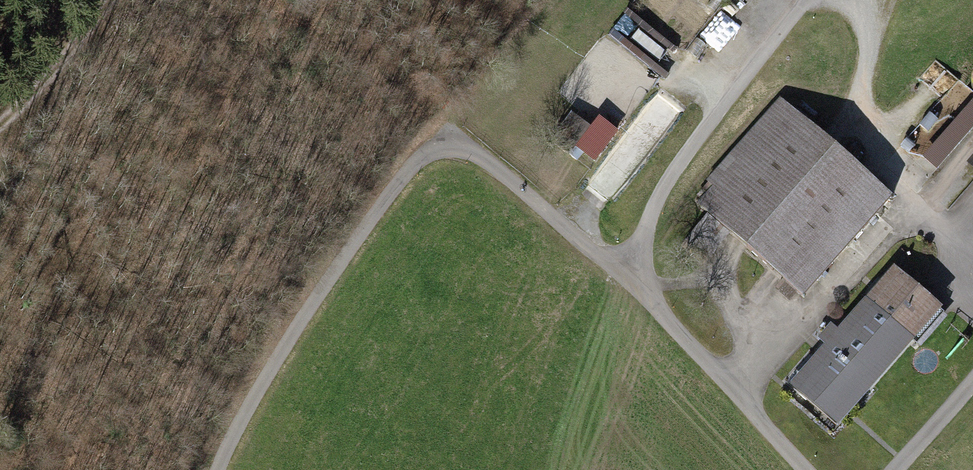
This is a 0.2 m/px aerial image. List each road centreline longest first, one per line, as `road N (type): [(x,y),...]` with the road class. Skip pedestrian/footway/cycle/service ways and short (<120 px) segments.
road 1 (unclassified): [(220,469),(319,288),(425,155),(458,144),(489,160),(622,271)]
road 2 (motorway): [(0,300),(184,0)]
road 3 (unclassified): [(806,0),(678,165),(640,251),(622,271)]
road 4 (unclassified): [(622,271),(808,469)]
road 5 (track): [(0,127),(70,60),(117,0)]

